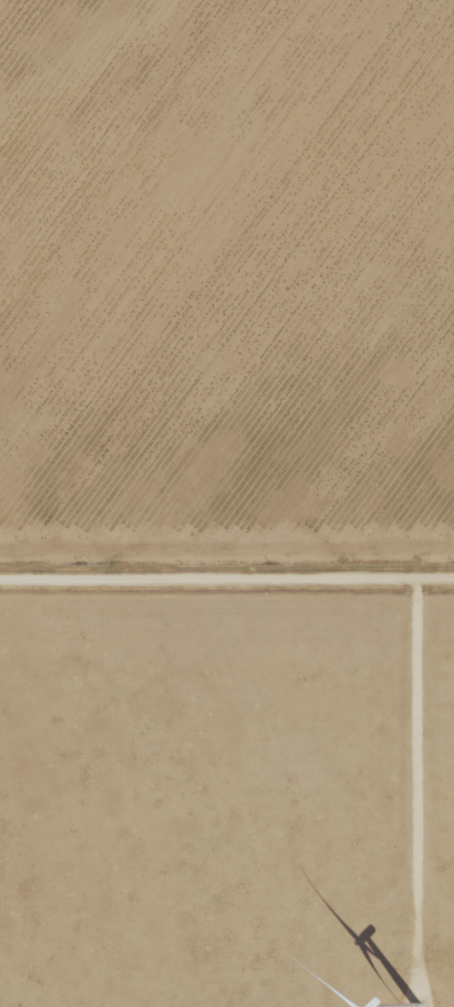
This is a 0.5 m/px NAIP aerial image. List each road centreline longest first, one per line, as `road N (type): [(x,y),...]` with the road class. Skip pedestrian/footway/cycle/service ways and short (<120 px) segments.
road 1 (residential): [(0,580),(453,578)]

